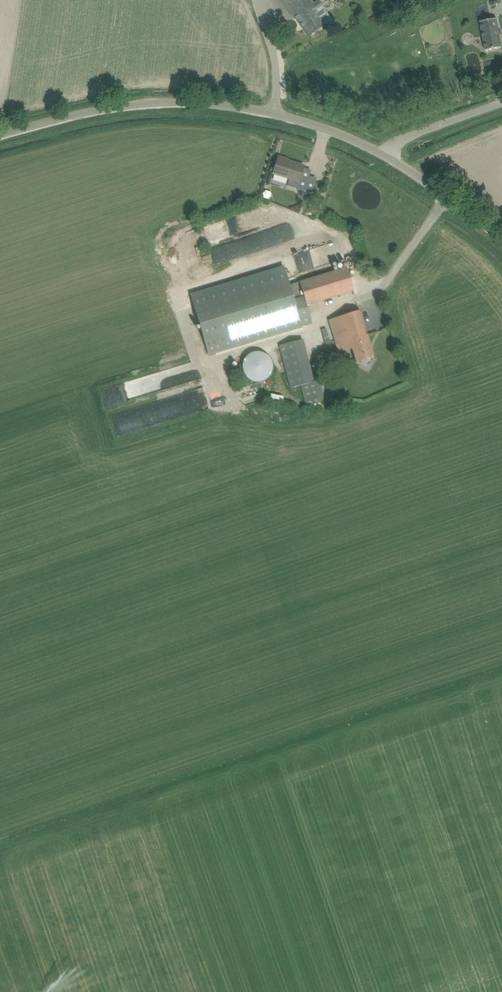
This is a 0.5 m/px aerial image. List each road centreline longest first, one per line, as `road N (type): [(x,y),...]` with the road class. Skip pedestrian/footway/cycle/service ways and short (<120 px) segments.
road 1 (unclassified): [(391,157),(308,120),(220,103),(129,103),(0,138)]
road 2 (unclassified): [(501,241),(391,157)]
road 3 (residential): [(391,157),(400,144),(501,106)]

